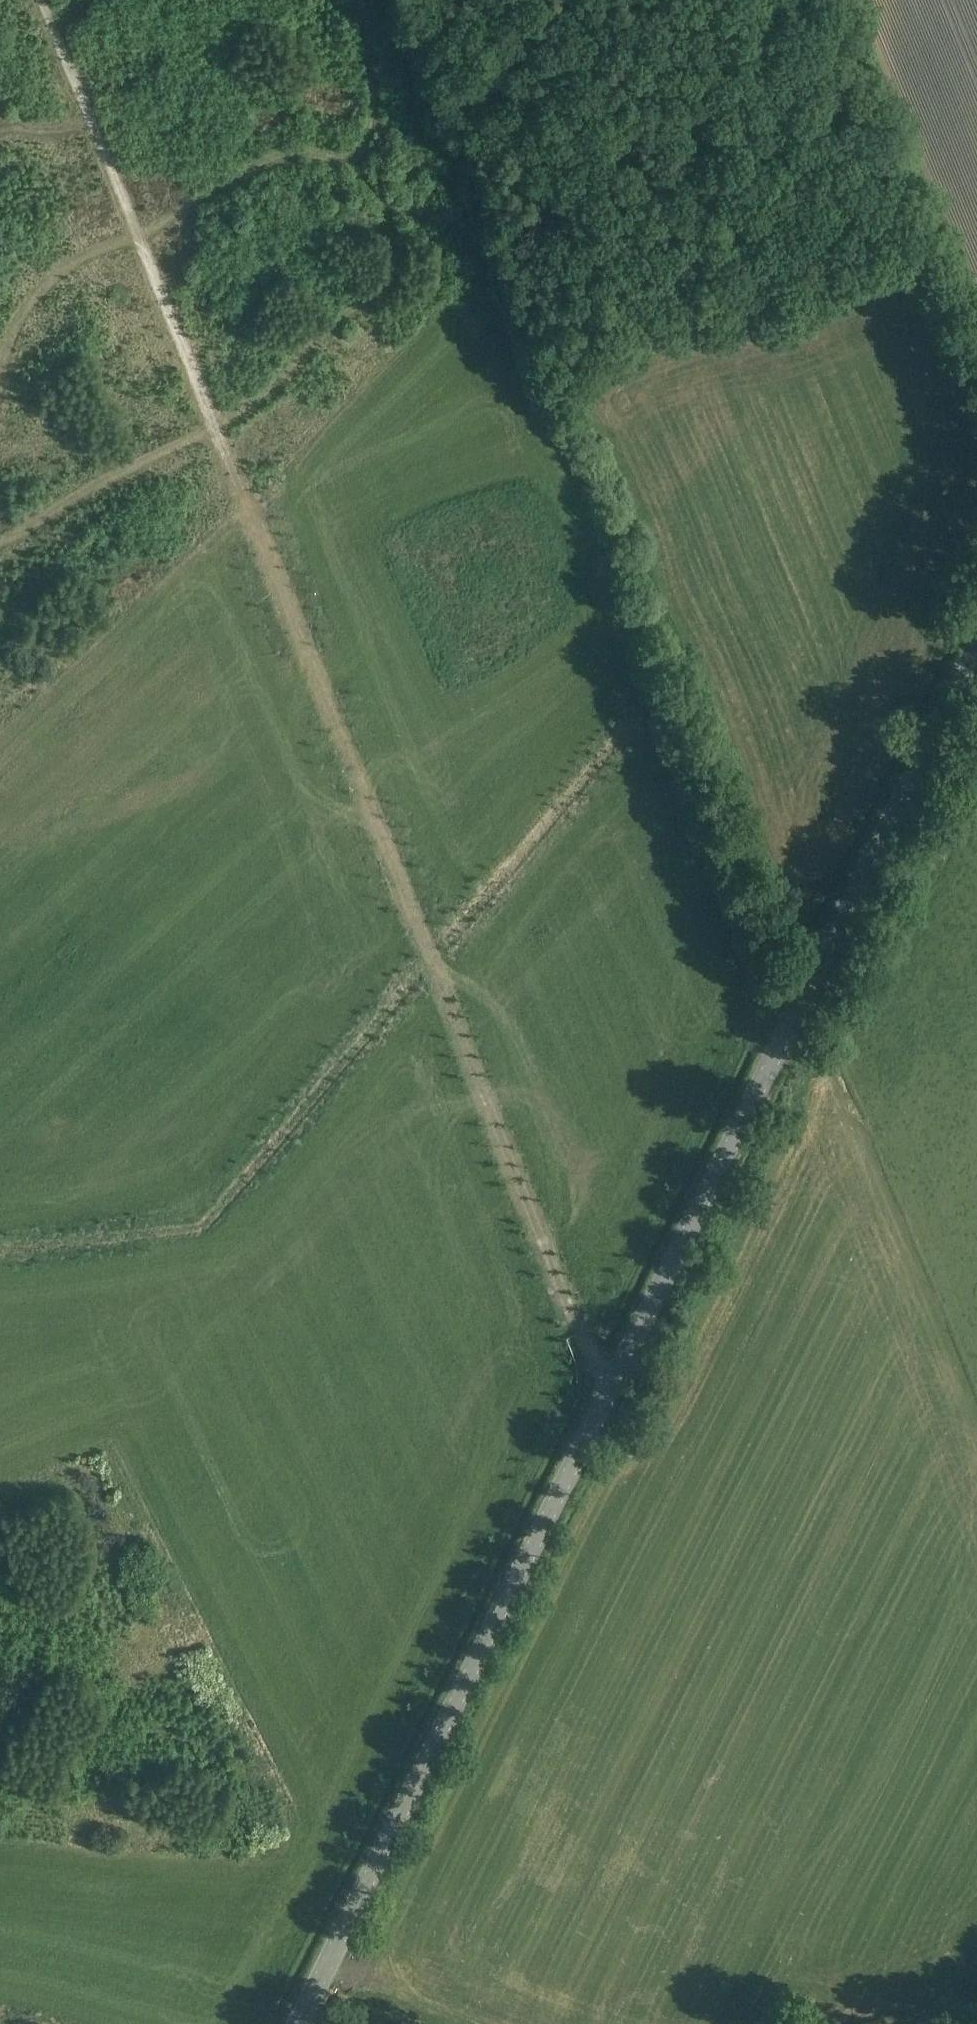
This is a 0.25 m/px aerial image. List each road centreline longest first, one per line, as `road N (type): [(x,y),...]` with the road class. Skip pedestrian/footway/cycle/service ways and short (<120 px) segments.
road 1 (tertiary): [(297,2023),(976,649)]
road 2 (track): [(39,0),(607,1397)]

